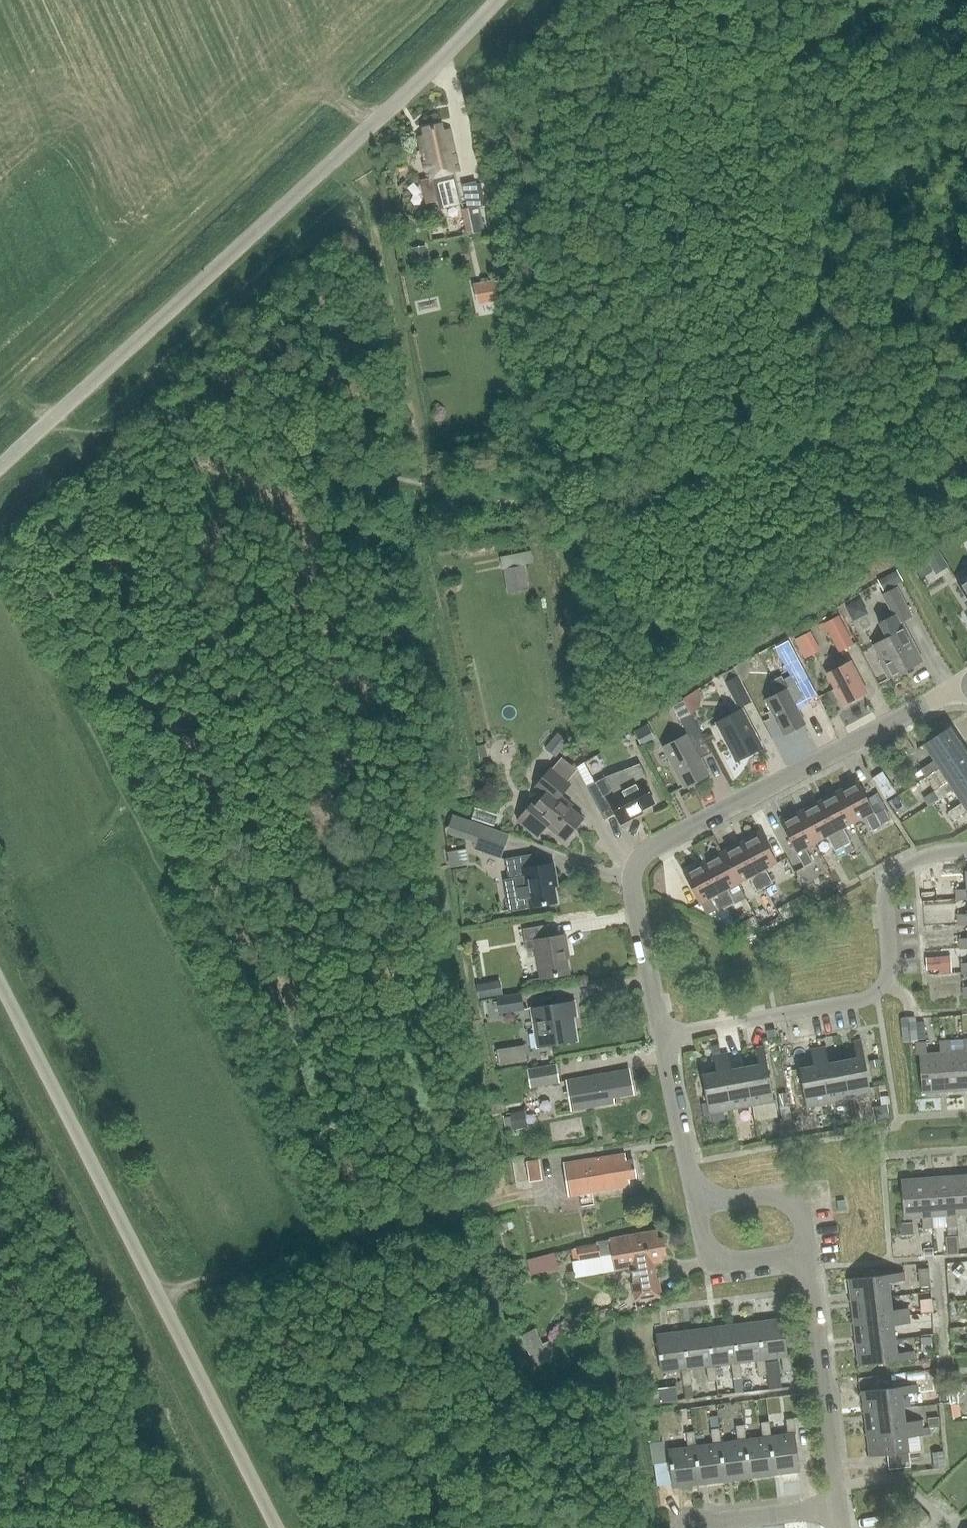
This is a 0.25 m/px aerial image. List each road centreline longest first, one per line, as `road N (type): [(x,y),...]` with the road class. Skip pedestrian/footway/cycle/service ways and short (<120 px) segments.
road 1 (unclassified): [(0,468),(435,67),(495,0)]
road 2 (unclassified): [(276,1527),(0,983)]
road 3 (unclassified): [(660,1041),(871,1000),(885,984),(881,901),(890,881),(913,863),(966,854)]
road 4 (unclassified): [(966,686),(644,854)]
road 5 (unclassified): [(833,1513),(806,1259)]
road 6 (unclassified): [(660,1041),(628,887),(644,854)]
road 7 (unclassified): [(692,1203),(660,1041)]
road 8 (unclassified): [(806,1259),(799,1213),(776,1199),(692,1203)]
road 9 (unclassified): [(806,1259),(723,1264),(698,1238),(692,1203)]
road 10 (unclassified): [(689,1527),(833,1513)]

